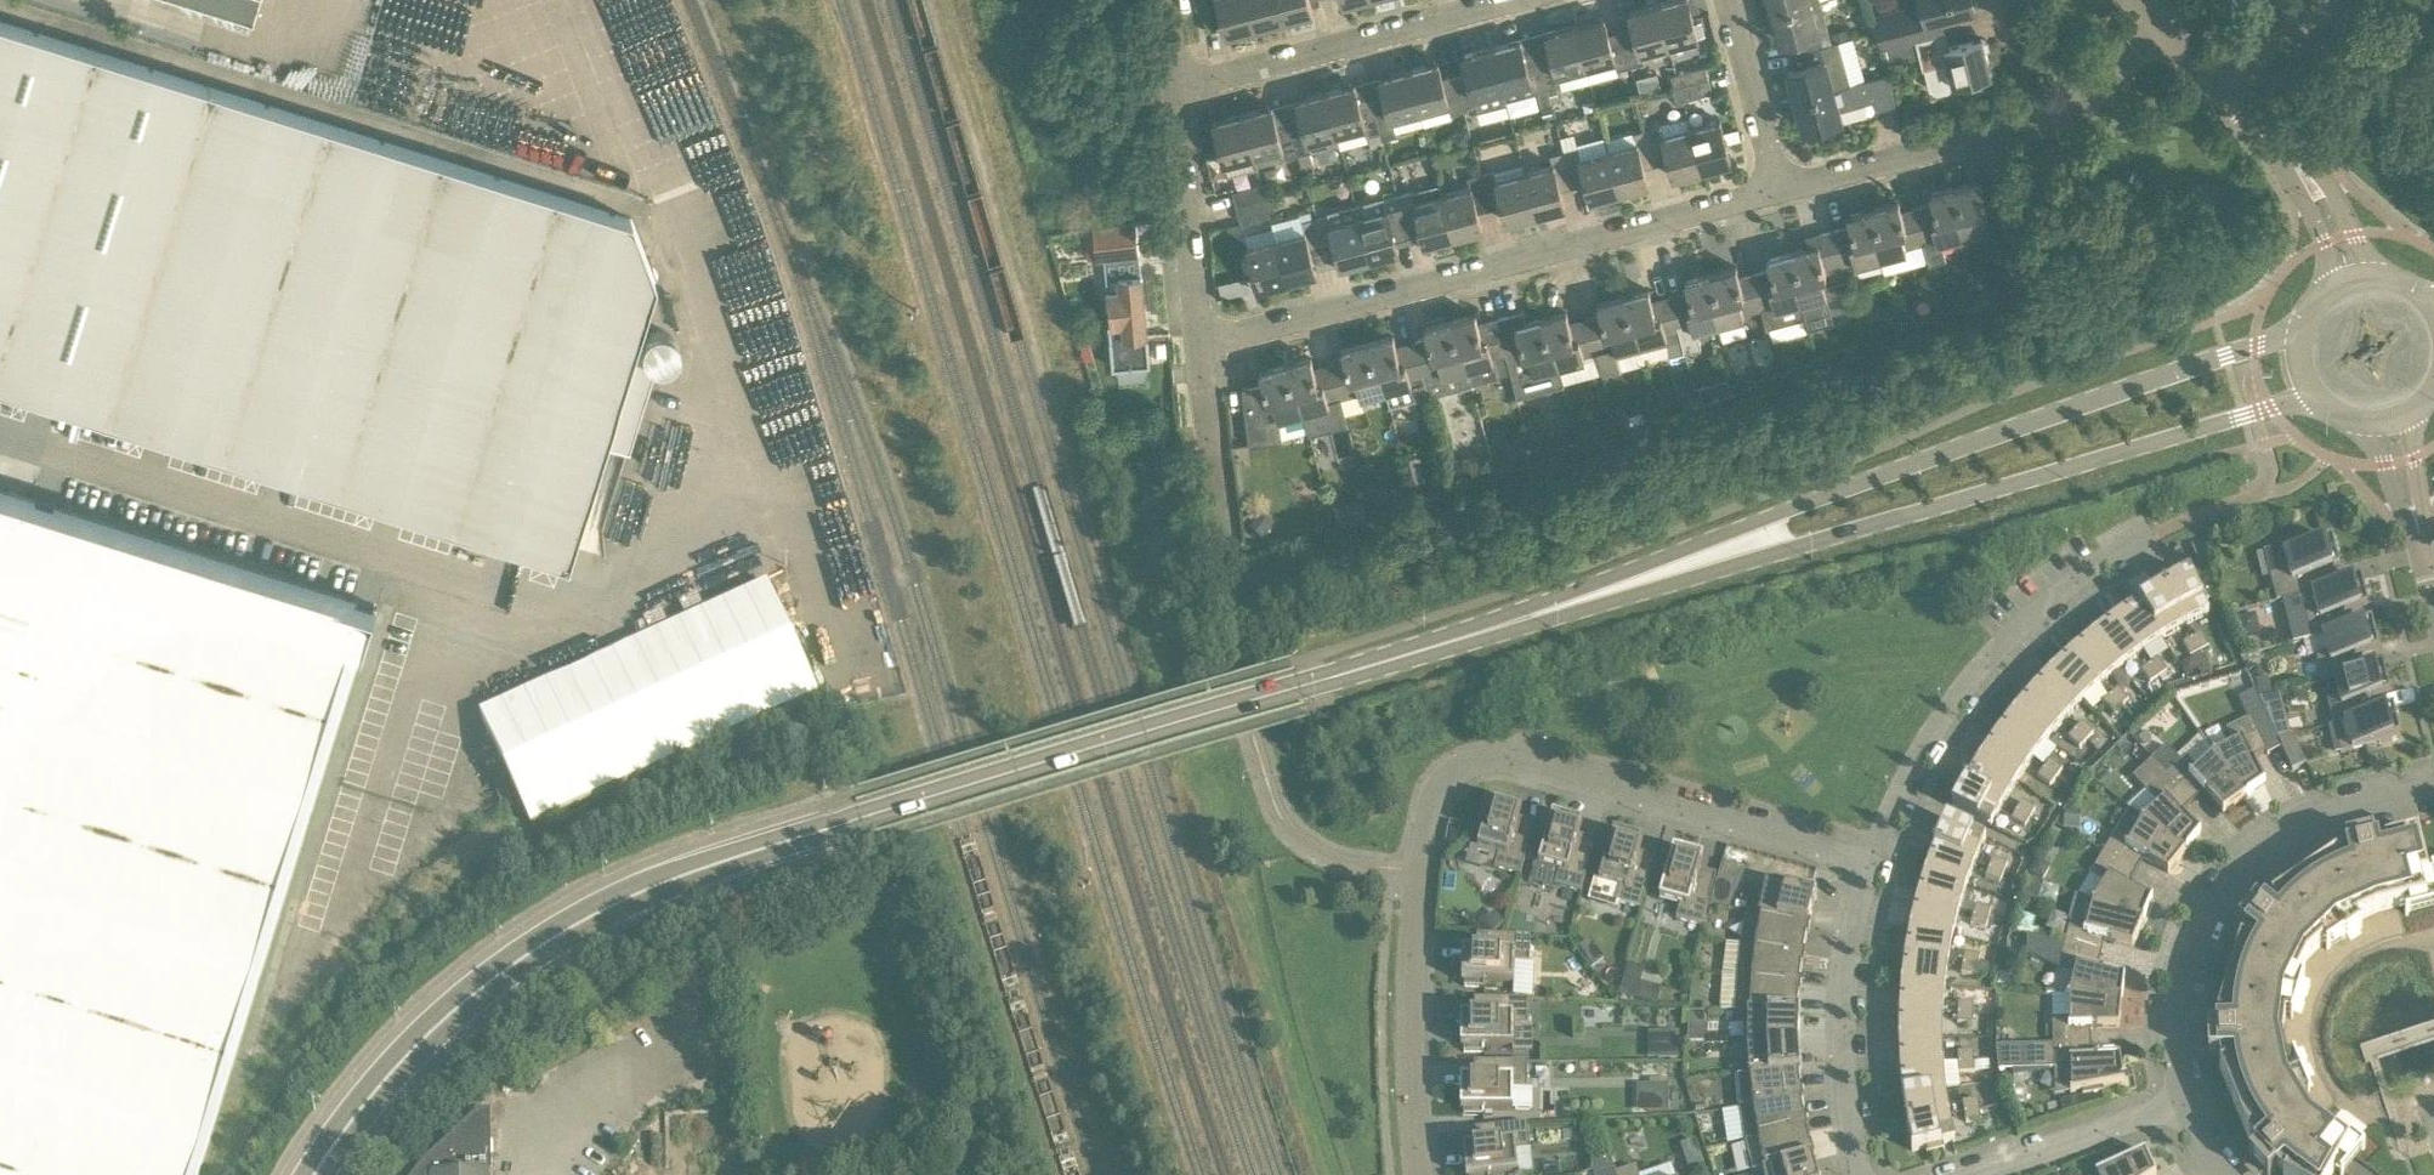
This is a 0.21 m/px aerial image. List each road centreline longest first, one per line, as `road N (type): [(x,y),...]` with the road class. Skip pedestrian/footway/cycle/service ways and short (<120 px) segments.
road 1 (tertiary): [(314,1174),(390,1074),(439,1024),(536,950),(651,887),(1531,617)]
road 2 (residential): [(1864,867),(1515,762),(1458,771),(1437,791),(1427,815),(1420,873),(1412,1081),(1420,1174)]
road 3 (tertiary): [(2305,331),(1864,483),(1531,617)]
road 4 (tertiary): [(1531,617),(2320,403)]
road 5 (residential): [(1201,350),(1784,191)]
road 6 (residential): [(2187,1109),(2176,1061),(2178,996),(2205,921),(2246,872),(2296,833),(2433,794)]
road 7 (residential): [(1864,867),(1958,699),(2068,588),(2144,544)]
road 8 (residential): [(1784,191),(2071,112),(2127,64)]
road 9 (residential): [(1180,93),(1511,0)]
road 10 (residential): [(2356,284),(2290,161),(2165,23)]
road 11 (residential): [(1866,1174),(1846,1087),(1848,981),(1864,867)]
road 12 (residential): [(1201,350),(1180,93)]
road 13 (residential): [(1233,571),(1201,350)]
road 14 (residential): [(1990,1174),(2187,1109)]
road 15 (residential): [(1784,191),(1733,0)]
road 16 (residential): [(2433,591),(2392,425)]

